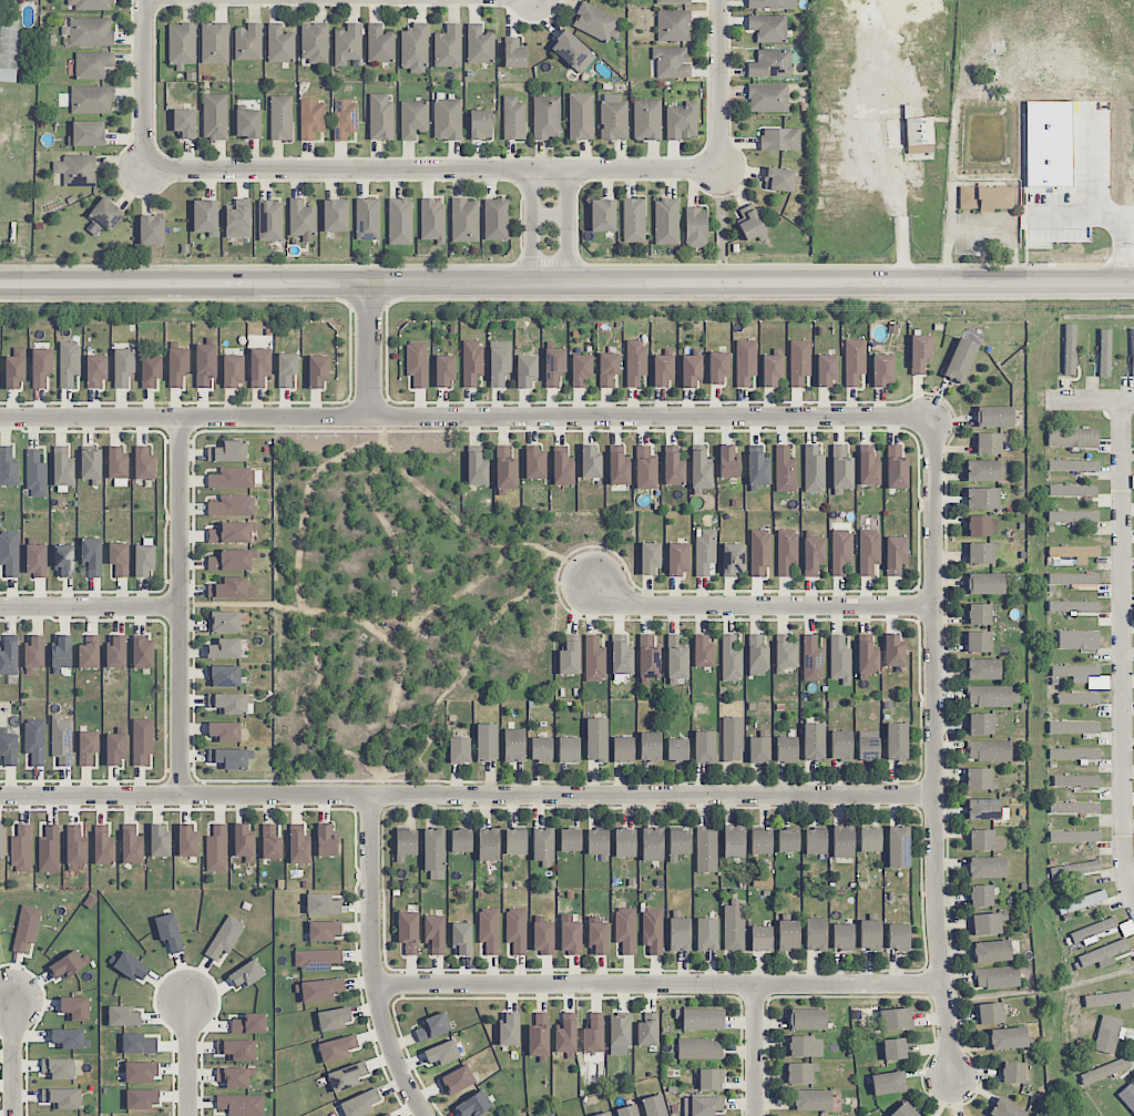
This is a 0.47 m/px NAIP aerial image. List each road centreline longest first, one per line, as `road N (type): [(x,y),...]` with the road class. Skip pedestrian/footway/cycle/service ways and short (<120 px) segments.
road 1 (tertiary): [(0,284),(1133,283)]
road 2 (residential): [(0,796),(936,795)]
road 3 (residential): [(0,418),(934,417)]
road 4 (residential): [(934,417),(936,897),(956,1079)]
road 5 (residential): [(144,171),(719,171)]
road 6 (residential): [(377,984),(944,985)]
road 7 (residential): [(1133,905),(1123,853),(1120,400)]
road 8 (residential): [(180,796),(180,418)]
road 9 (residential): [(594,586),(635,604),(932,605)]
road 10 (residential): [(426,1115),(384,1026),(372,796)]
road 11 (residential): [(0,607),(180,606)]
road 12 (residential): [(146,0),(144,171)]
road 13 (residential): [(719,171),(720,0)]
road 14 (residential): [(369,284),(368,418)]
road 15 (residential): [(757,1115),(757,985)]

